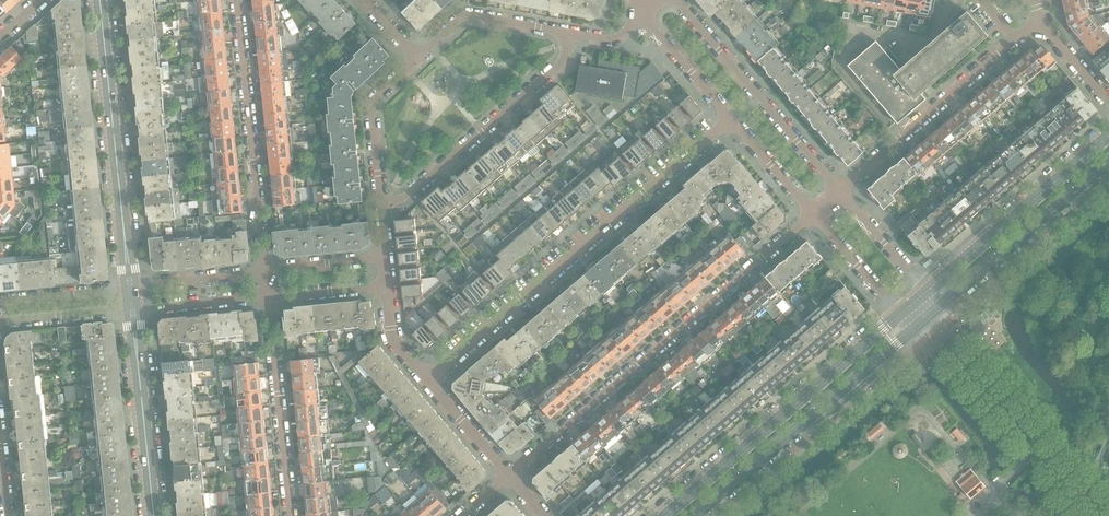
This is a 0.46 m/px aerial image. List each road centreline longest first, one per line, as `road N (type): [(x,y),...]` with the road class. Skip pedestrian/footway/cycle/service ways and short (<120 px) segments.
road 1 (residential): [(509,476),(813,215)]
road 2 (residential): [(428,379),(732,120)]
road 3 (secondary): [(897,317),(665,515)]
road 4 (tertiary): [(130,289),(99,0)]
road 5 (secondary): [(695,515),(910,333)]
road 6 (residential): [(238,0),(264,270)]
road 7 (residential): [(575,35),(560,66),(410,195),(378,206)]
road 8 (residential): [(841,191),(674,0)]
road 9 (secondary): [(1108,134),(927,291)]
road 10 (residential): [(841,191),(1015,38)]
road 11 (secondary): [(941,307),(1108,162)]
road 12 (residential): [(267,296),(288,515)]
road 13 (tertiary): [(153,515),(131,309)]
road 14 (residential): [(418,58),(466,15),(575,35)]
road 15 (residential): [(378,206),(373,100),(418,58)]
road 16 (residential): [(131,309),(267,296)]
road 17 (residential): [(264,270),(130,289)]
road 18 (residential): [(645,17),(732,120)]
road 19 (residential): [(813,215),(897,317)]
road 20 (residential): [(927,291),(841,191)]
road 21 (residential): [(0,322),(131,309)]
road 22 (residential): [(130,289),(0,302)]
road 23 (residential): [(509,476),(428,379)]
road 24 (residential): [(732,120),(813,215)]

